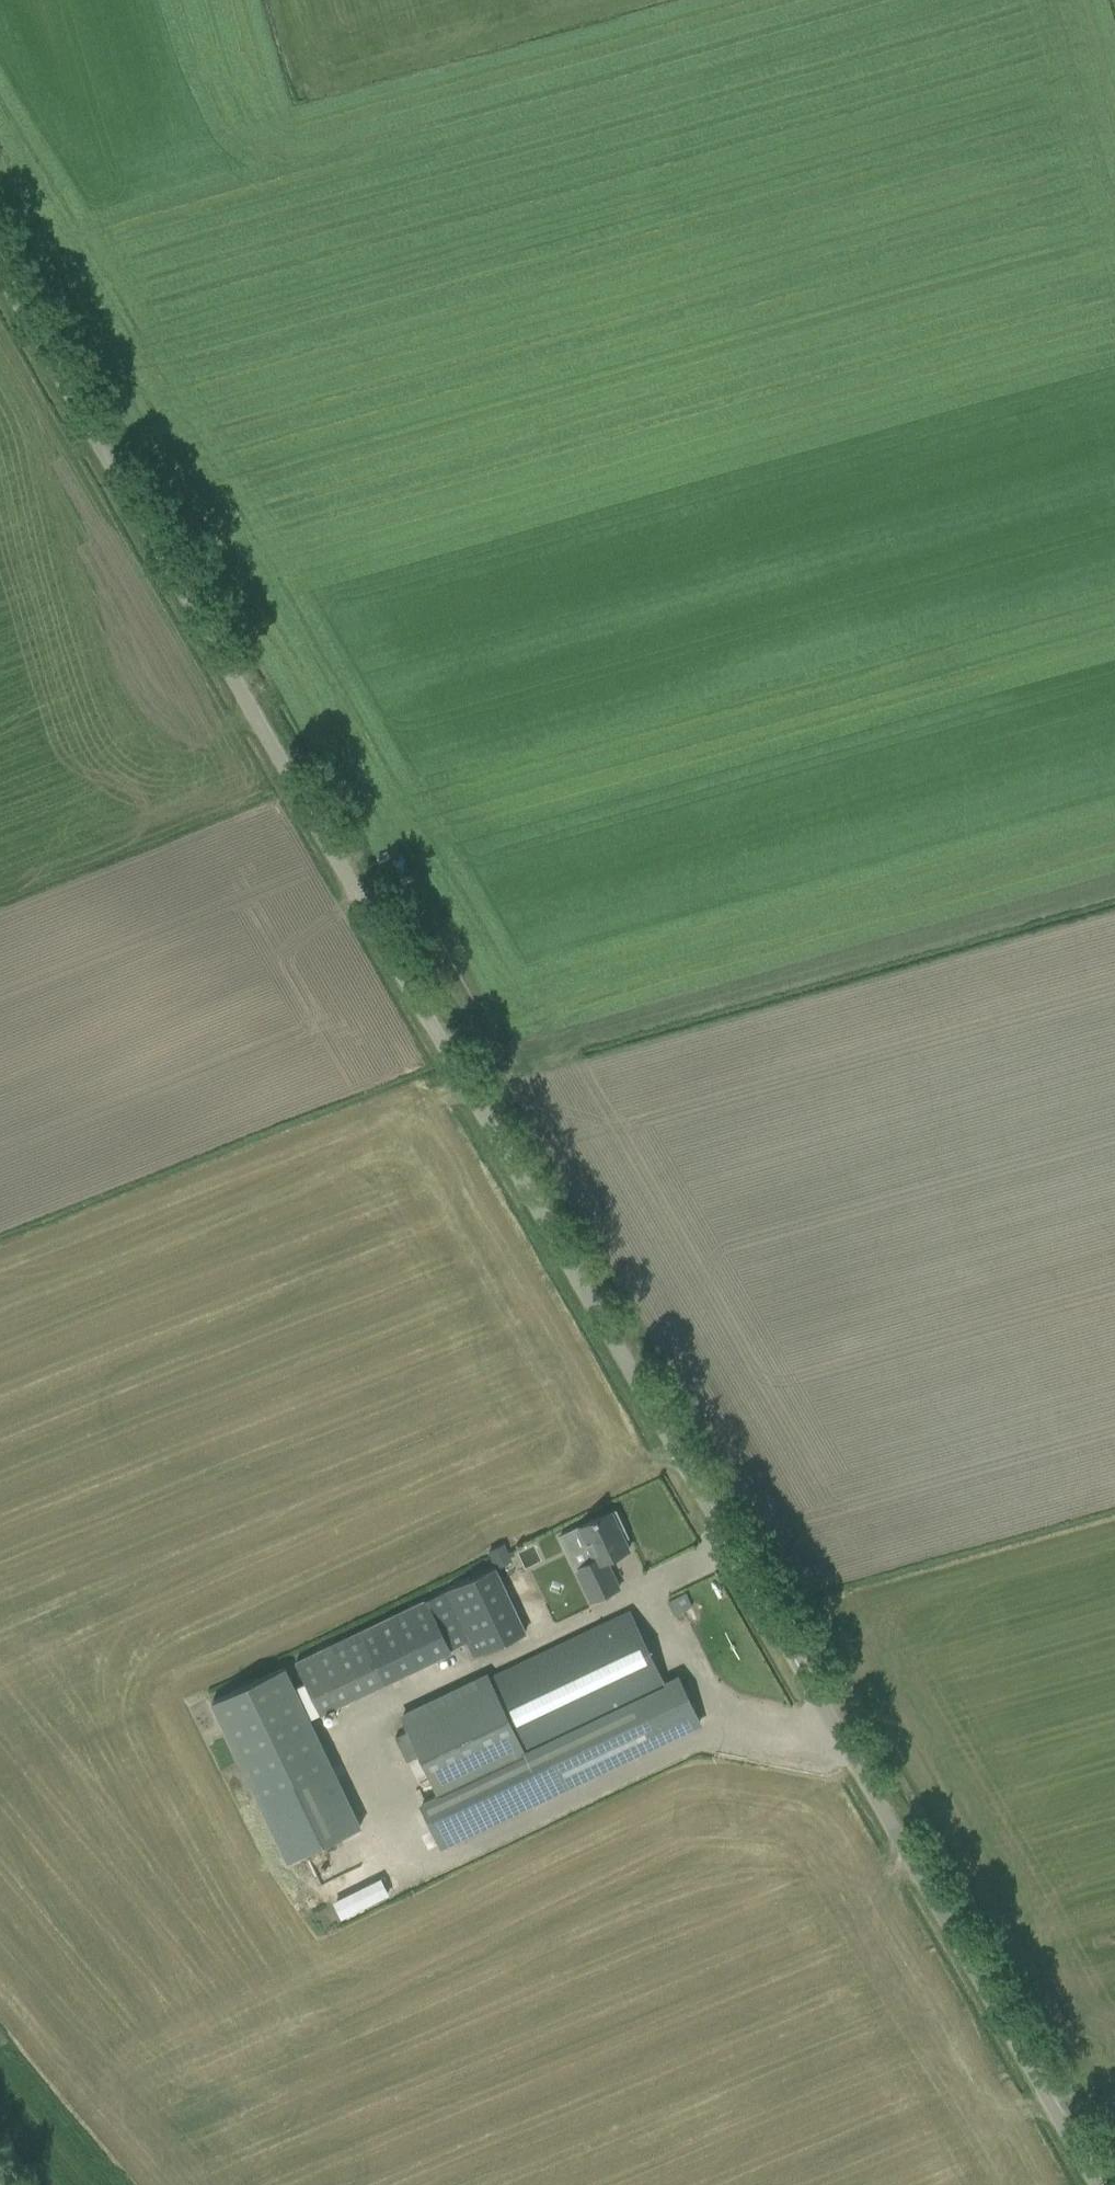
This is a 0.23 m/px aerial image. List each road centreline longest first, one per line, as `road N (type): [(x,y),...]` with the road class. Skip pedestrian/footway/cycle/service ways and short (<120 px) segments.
road 1 (unclassified): [(1096,2184),(0,260)]

